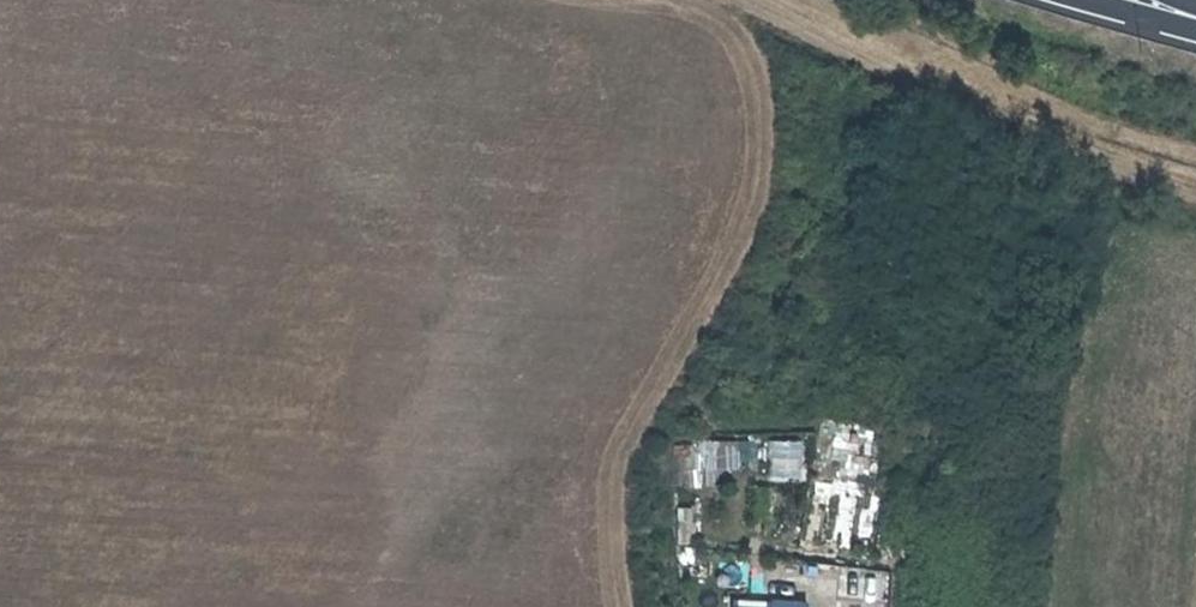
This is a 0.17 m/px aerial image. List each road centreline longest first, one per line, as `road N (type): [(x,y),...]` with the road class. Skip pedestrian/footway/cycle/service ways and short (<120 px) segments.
road 1 (track): [(1195,200),(1093,170),(851,59),(743,0)]

